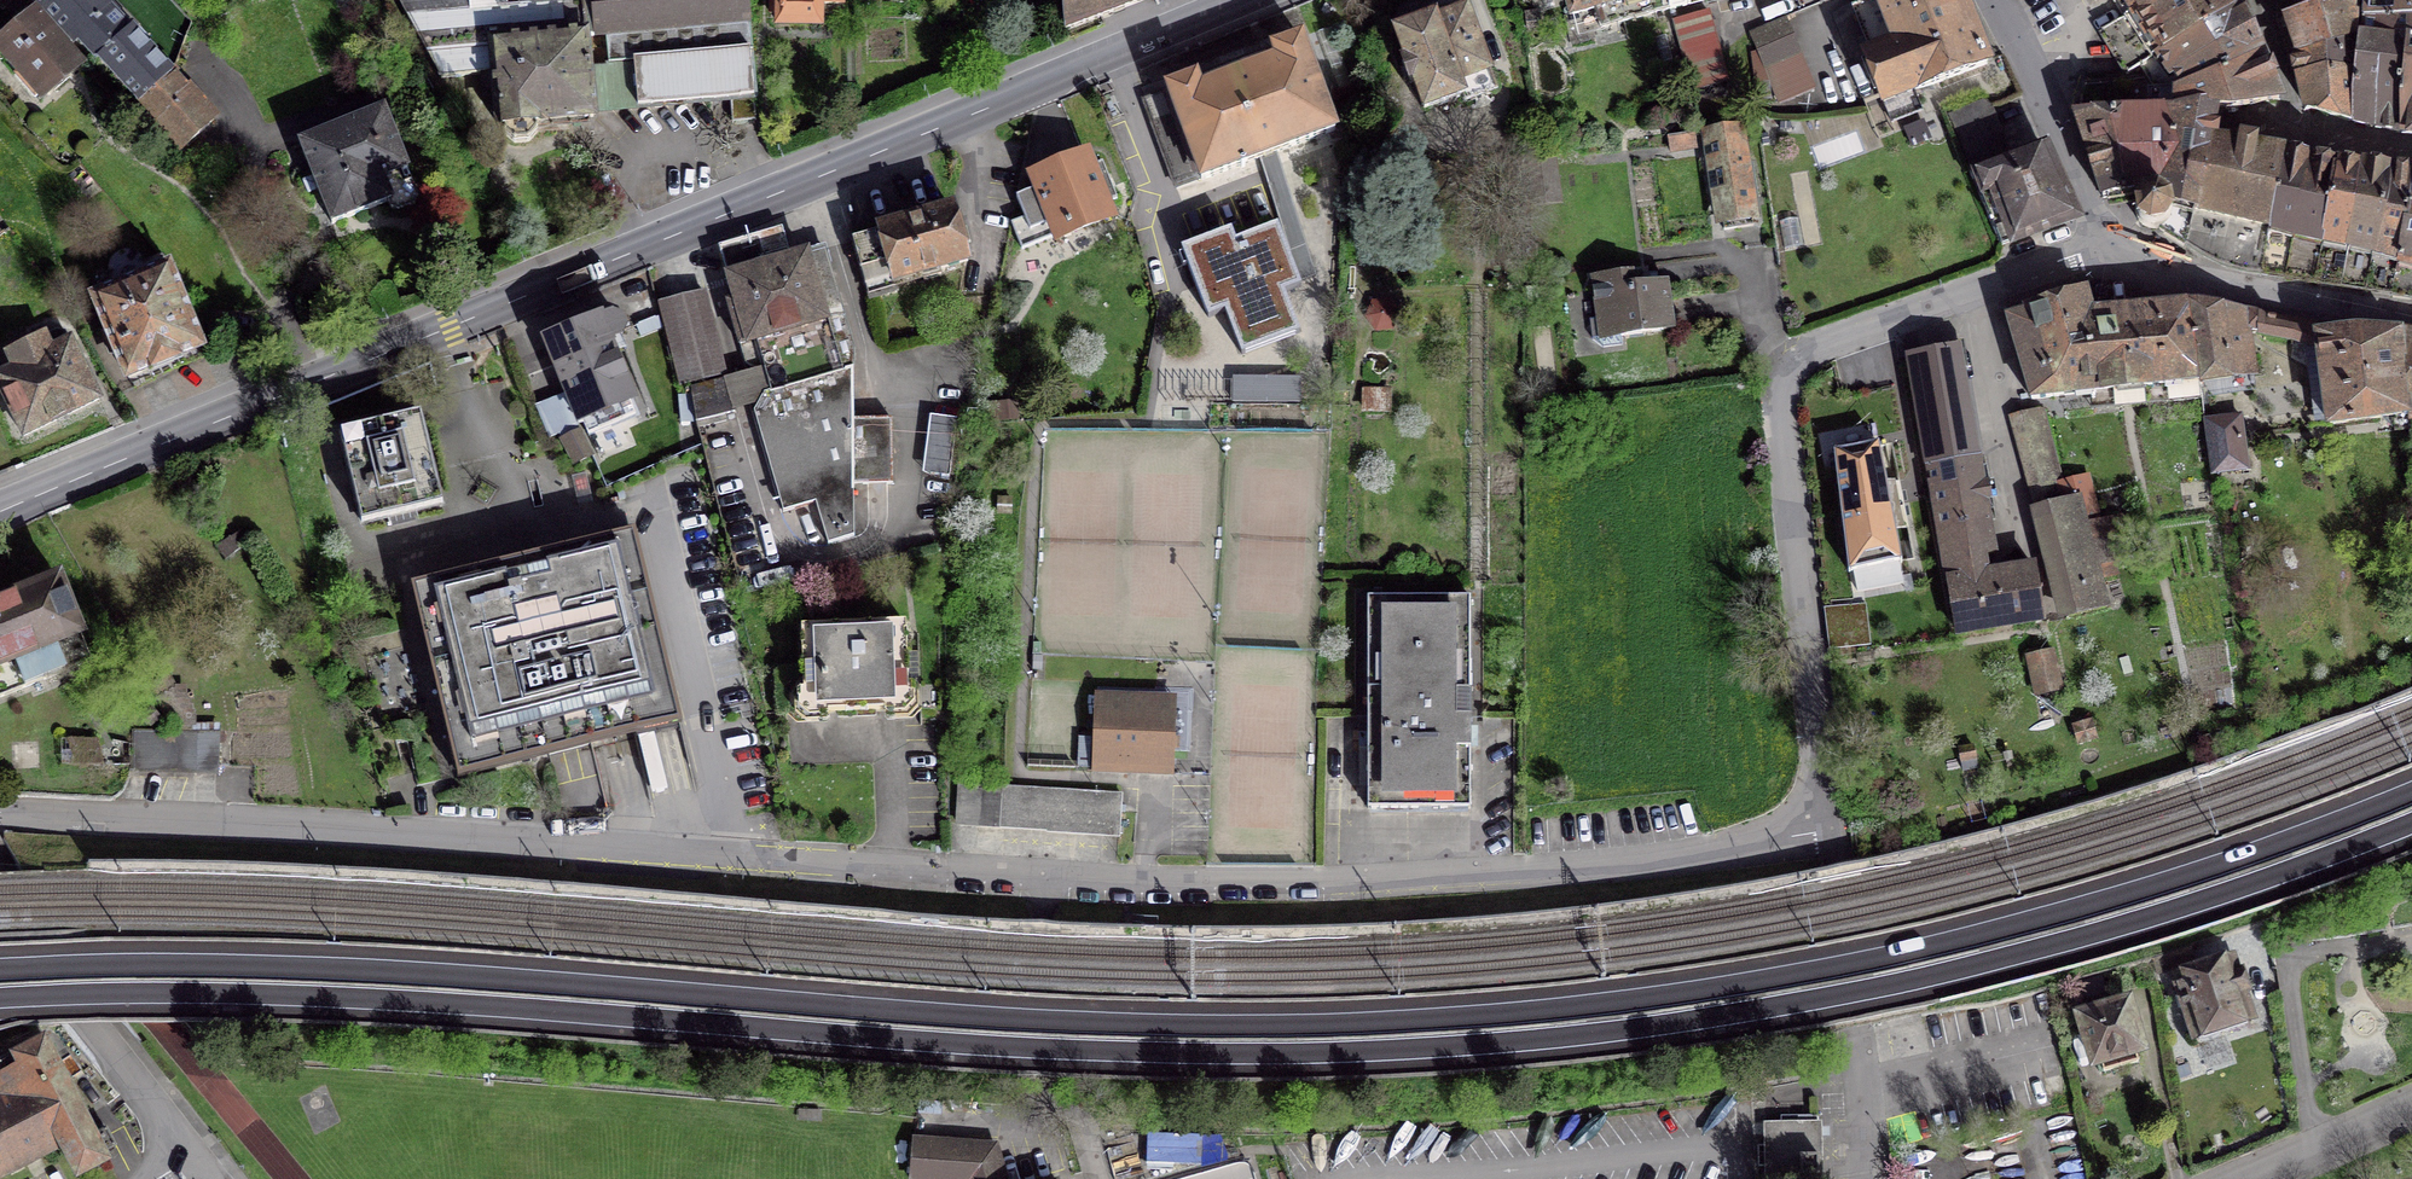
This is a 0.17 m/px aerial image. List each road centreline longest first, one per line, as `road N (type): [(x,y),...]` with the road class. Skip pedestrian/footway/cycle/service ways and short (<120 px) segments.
road 1 (motorway): [(2411,793),(2139,892),(1899,954),(1753,984),(1428,1022),(1108,1024),(378,971),(0,970)]
road 2 (motorway): [(0,999),(373,999),(1106,1051),(1432,1049),(1755,1012),(1898,983),(2153,916),(2411,822)]
road 3 (residential): [(0,818),(1233,882),(1586,866),(1737,847),(1830,817)]
road 4 (primary): [(0,514),(1251,0)]
road 5 (residential): [(2114,243),(1826,346),(1781,381),(1778,415),(1830,817)]
road 6 (residential): [(1830,817),(1857,1029),(1861,1178)]
road 7 (residential): [(0,881),(182,1150)]
road 8 (residential): [(2114,243),(2205,278),(2411,319)]
road 9 (residential): [(1992,0),(2114,243)]
road 10 (residential): [(2265,0),(2308,128),(2411,148)]

